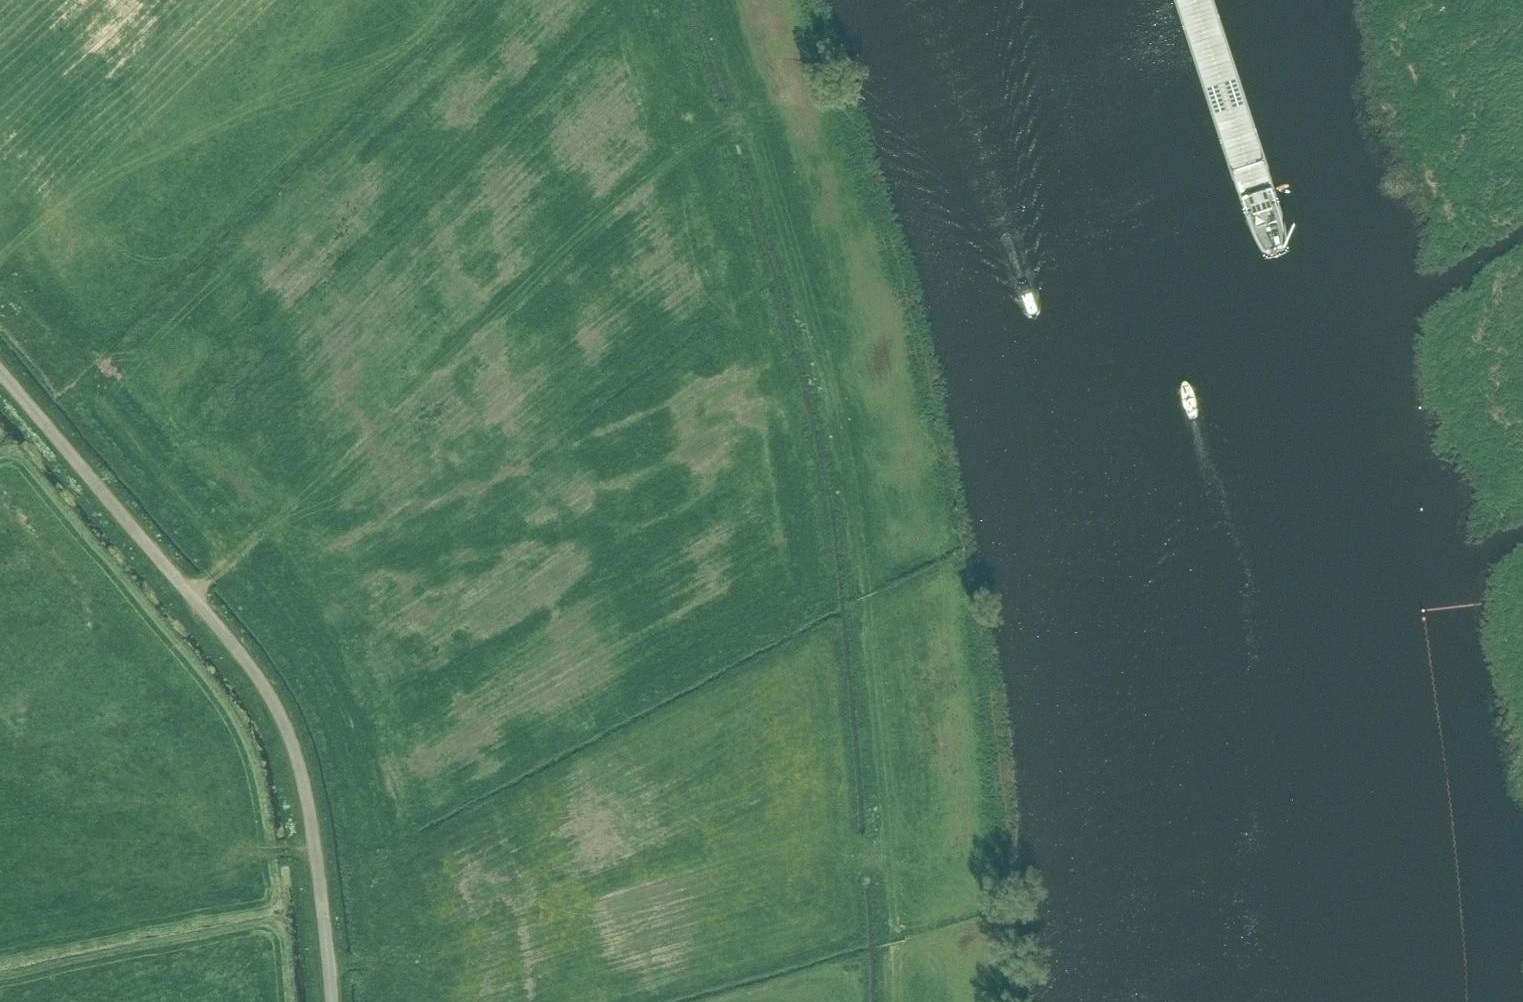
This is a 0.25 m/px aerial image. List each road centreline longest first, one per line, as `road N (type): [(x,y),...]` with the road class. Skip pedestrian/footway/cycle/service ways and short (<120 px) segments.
road 1 (unclassified): [(332,1001),(291,735),(260,679),(0,364)]

